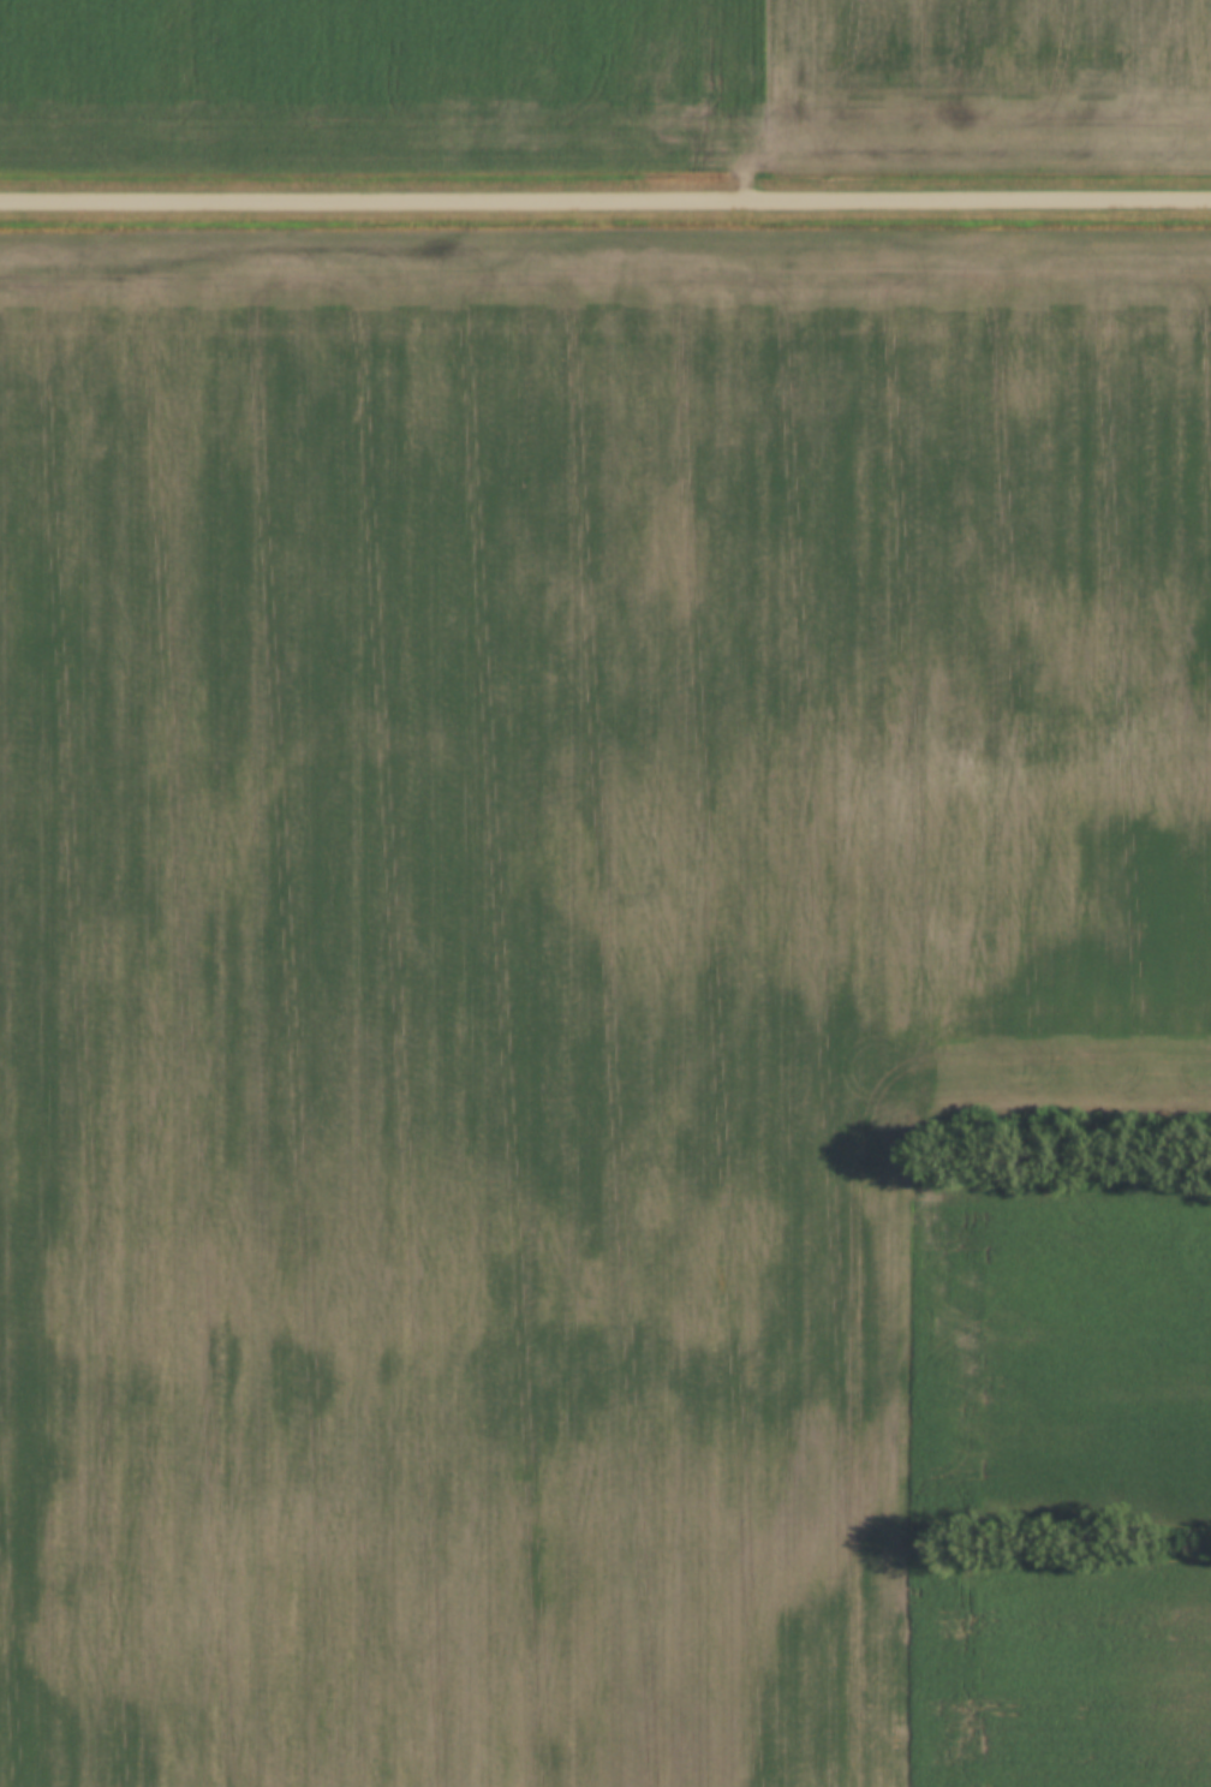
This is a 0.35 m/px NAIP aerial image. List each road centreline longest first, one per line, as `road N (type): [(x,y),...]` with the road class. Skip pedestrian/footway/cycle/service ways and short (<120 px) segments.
road 1 (residential): [(1210,203),(0,208)]

